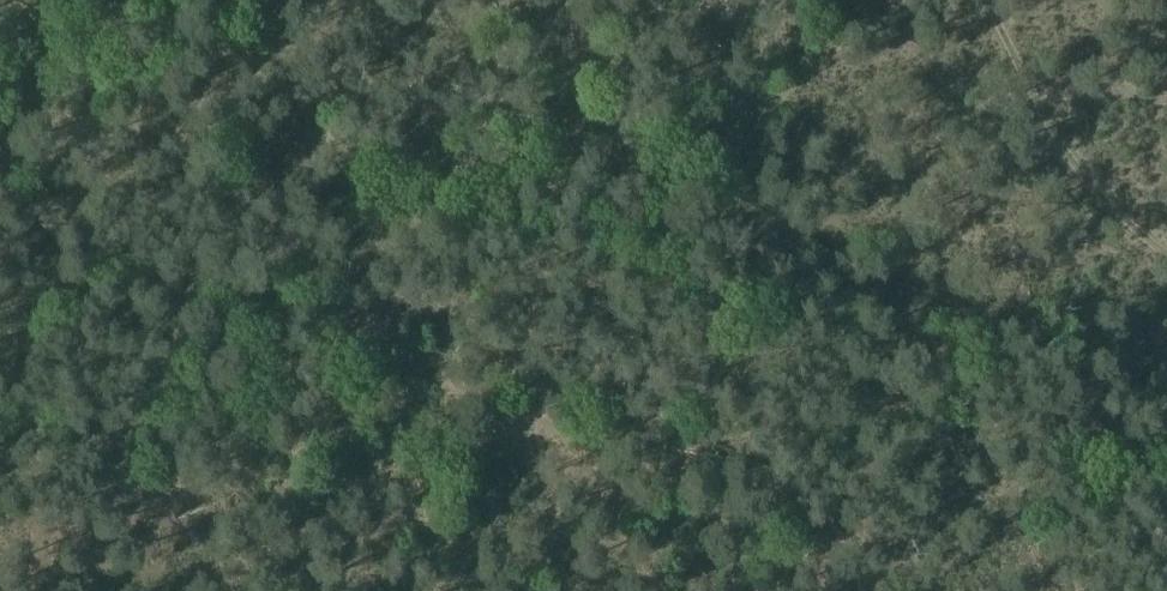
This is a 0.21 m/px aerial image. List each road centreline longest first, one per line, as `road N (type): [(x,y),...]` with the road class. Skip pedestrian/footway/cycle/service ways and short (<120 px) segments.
road 1 (track): [(972,0),(1122,217),(1166,251)]

